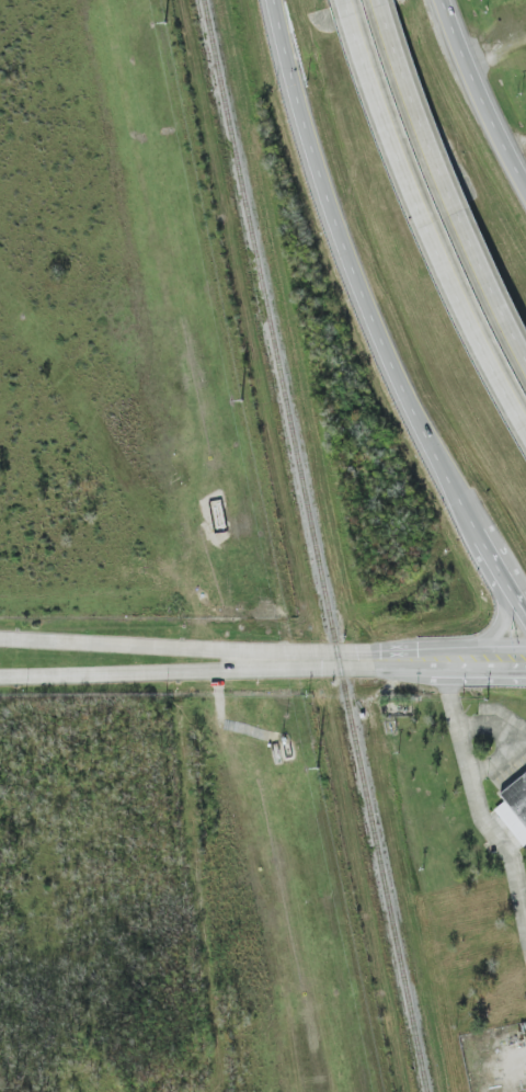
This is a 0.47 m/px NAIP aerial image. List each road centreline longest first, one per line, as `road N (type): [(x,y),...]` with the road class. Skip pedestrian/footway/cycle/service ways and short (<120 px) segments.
road 1 (secondary): [(276,0),(350,278),(437,463),(525,603)]
road 2 (motorway): [(348,16),(425,227),(525,425)]
road 3 (motorway): [(525,361),(454,213),(378,9)]
road 4 (tertiary): [(342,661),(0,638)]
road 5 (tertiary): [(0,675),(342,661)]
road 6 (secondary): [(525,187),(459,61),(443,0)]
road 7 (tertiary): [(525,648),(371,652),(342,661)]
road 8 (tertiary): [(342,661),(368,669),(525,670)]

